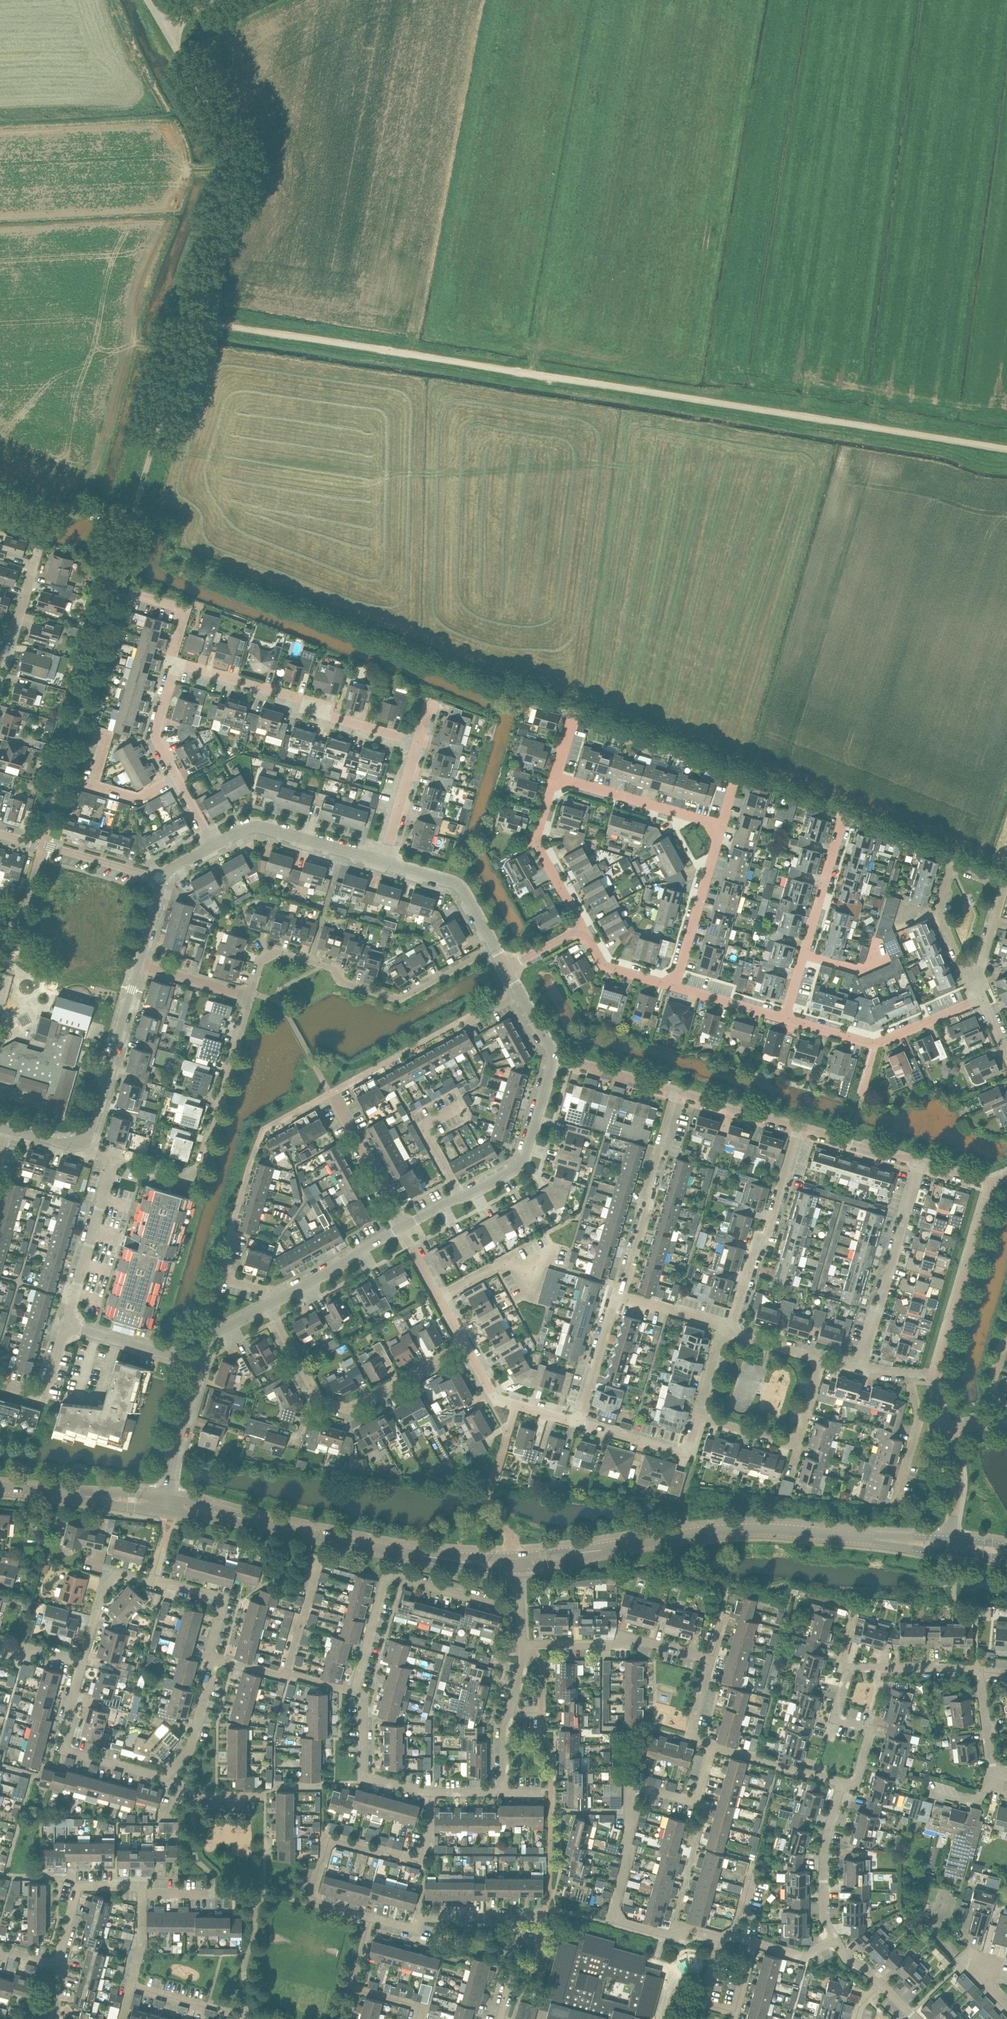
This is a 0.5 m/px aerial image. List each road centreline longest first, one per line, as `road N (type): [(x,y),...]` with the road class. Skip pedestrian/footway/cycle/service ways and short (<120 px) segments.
road 1 (track): [(1006,447),(834,414),(186,321)]
road 2 (unclassified): [(117,571),(179,355),(194,265),(234,190),(231,149),(177,48)]
road 3 (residential): [(721,1937),(625,1923),(615,1906),(626,1861),(629,1785),(697,1800),(712,1747)]
road 4 (tertiary): [(894,1541),(756,1529),(582,1554)]
road 5 (residential): [(249,995),(261,959),(278,950),(336,968),(344,982),(390,998),(495,947)]
road 6 (residential): [(249,995),(195,1174),(184,1180),(115,1159)]
road 7 (residential): [(419,742),(176,663)]
road 8 (residential): [(354,1691),(385,1580),(520,1611)]
road 9 (residential): [(305,1901),(328,1835),(420,1859),(430,1792)]
road 10 (tertiary): [(447,1559),(232,1517)]
road 11 (residential): [(861,1366),(921,1164)]
road 12 (residential): [(730,1324),(799,1129)]
road 13 (residential): [(981,994),(879,1039),(788,1015)]
road 14 (residential): [(788,1015),(845,818)]
road 15 (residential): [(975,982),(1005,889),(951,867),(938,914)]
road 16 (residential): [(622,1291),(677,1095)]
road 17 (residential): [(938,1374),(993,1184)]
road 18 (residential): [(696,1416),(796,1446),(823,1359)]
road 19 (residential): [(707,1661),(634,1638),(523,1644)]
road 20 (residential): [(83,1142),(139,963)]
road 21 (residential): [(163,1777),(66,1749),(81,1664)]
road 22 (residential): [(461,1198),(522,1164),(554,1057)]
road 23 (residential): [(728,831),(557,776)]
road 24 (residential): [(755,1942),(735,2012),(703,2003),(721,1937)]
road 25 (residential): [(382,861),(265,827),(217,844)]
road 26 (residential): [(66,1324),(115,1159)]
road 27 (residential): [(164,879),(0,833)]
road 28 (residential): [(728,831),(686,989)]
road 29 (residential): [(835,1938),(824,1918),(824,1847),(847,1784)]
road 30 (residential): [(461,1345),(346,1409),(321,1400)]
road 31 (residential): [(591,924),(550,843),(557,776)]
road 32 (residential): [(419,2018),(423,2006),(350,1986),(368,1919)]
road 33 (residential): [(430,1792),(365,1777),(362,1695),(354,1691)]
road 34 (residential): [(696,1416),(694,1453),(579,1424)]
road 35 (residential): [(406,1226),(334,1092)]
road 36 (residential): [(579,1424),(494,1399),(461,1345)]
road 37 (residential): [(495,947),(464,891),(382,861)]
road 38 (residential): [(512,1918),(446,1918),(412,1930),(368,1919)]
road 39 (residential): [(56,1966),(79,1886),(141,1893)]
road 40 (residential): [(285,1297),(406,1226)]
road 41 (residential): [(180,778),(145,798),(98,787),(105,736)]
road 42 (residential): [(847,1784),(712,1747)]
road 43 (residential): [(579,1424),(622,1291)]
road 44 (residential): [(199,1364),(66,1324)]
road 45 (residential): [(847,1784),(859,1775),(869,1737),(837,1711),(846,1669)]
road 46 (residential): [(170,1497),(199,1364)]
road 47 (residential): [(81,1664),(102,1591),(117,1574),(153,1582)]
road 48 (residential): [(153,1582),(224,1598),(214,1658)]
road 49 (residential): [(979,1672),(846,1669)]
road 50 (residential): [(163,1777),(192,1744),(214,1658)]
road 51 (residential): [(911,1373),(916,1419),(894,1502)]
road 52 (residential): [(677,1095),(554,1057)]
road 53 (residential): [(921,1164),(799,1129)]
road 54 (residential): [(799,1129),(677,1095)]
road 55 (residential): [(382,861),(419,742)]
road 56 (residential): [(180,778),(157,738),(176,663)]
road 57 (residential): [(461,1198),(423,1127),(459,1108)]
road 58 (residential): [(686,989),(624,968),(591,924)]

